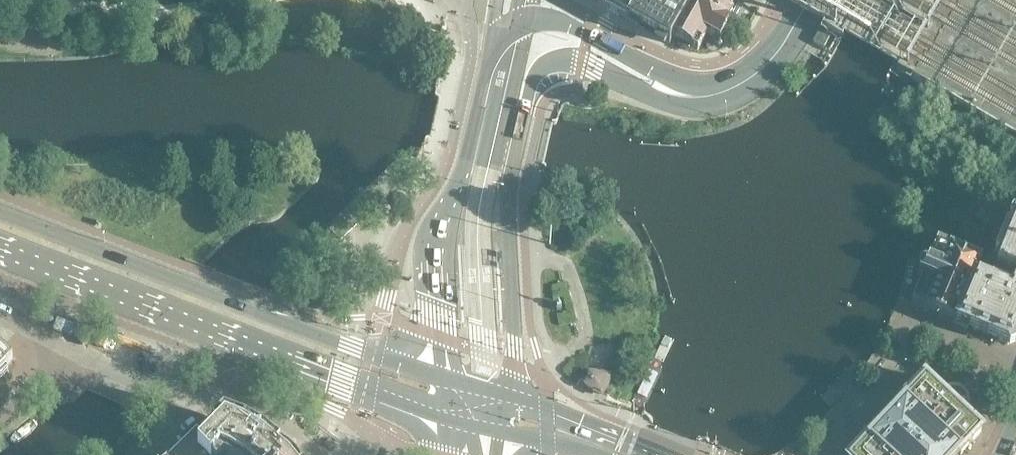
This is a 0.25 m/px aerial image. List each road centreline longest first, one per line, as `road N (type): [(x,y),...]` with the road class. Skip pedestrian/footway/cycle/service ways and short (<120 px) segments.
road 1 (primary): [(507,398),(514,349),(512,180),(539,80),(580,63),(668,101),(724,101),(756,83),(789,33)]
road 2 (secondary): [(0,249),(445,419)]
road 3 (secondary): [(441,376),(0,213)]
road 4 (primary): [(789,33),(747,68),(696,85),(552,19),(521,21),(486,59)]
road 5 (primary): [(486,59),(438,249),(441,376)]
road 6 (tertiary): [(659,454),(507,398)]
road 7 (unclassified): [(202,397),(55,342)]
road 8 (residential): [(312,454),(265,416),(202,397)]

